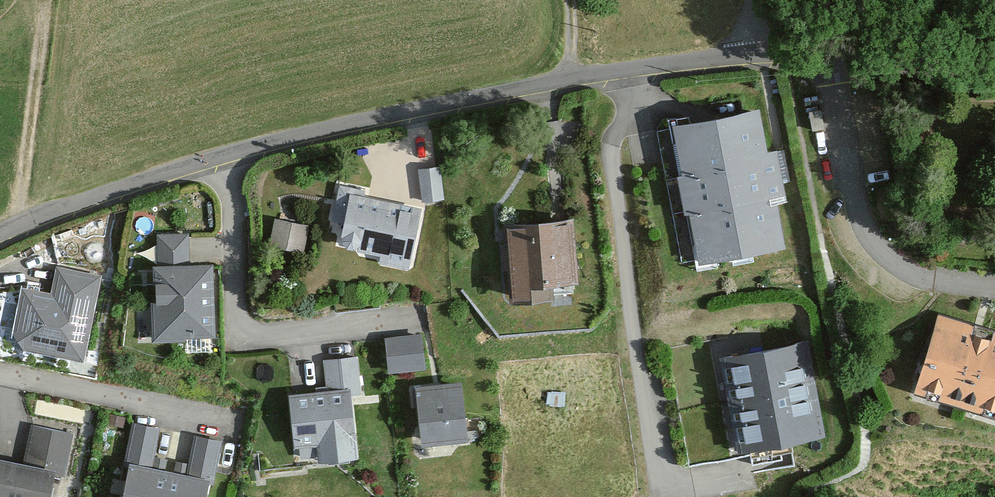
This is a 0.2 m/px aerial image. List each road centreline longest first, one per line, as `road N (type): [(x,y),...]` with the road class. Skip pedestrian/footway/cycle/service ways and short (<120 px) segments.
road 1 (residential): [(0,234),(51,210),(224,156),(556,80),(764,49)]
road 2 (residential): [(764,49),(824,41),(994,71)]

